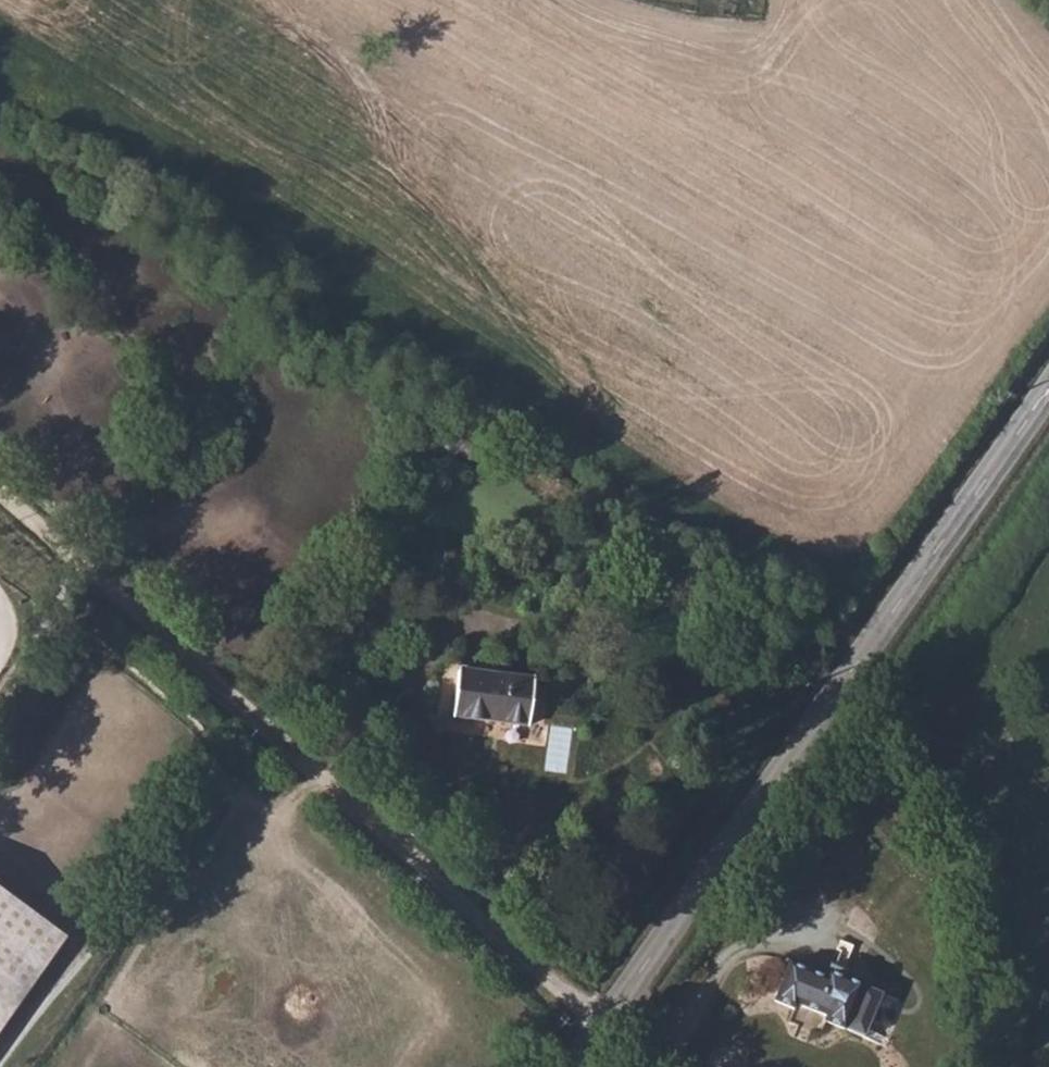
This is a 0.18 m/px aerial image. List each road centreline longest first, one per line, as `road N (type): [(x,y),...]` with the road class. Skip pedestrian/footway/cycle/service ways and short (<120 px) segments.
road 1 (unclassified): [(604,1023),(0,499)]
road 2 (tertiary): [(1048,387),(763,785),(604,1023)]

